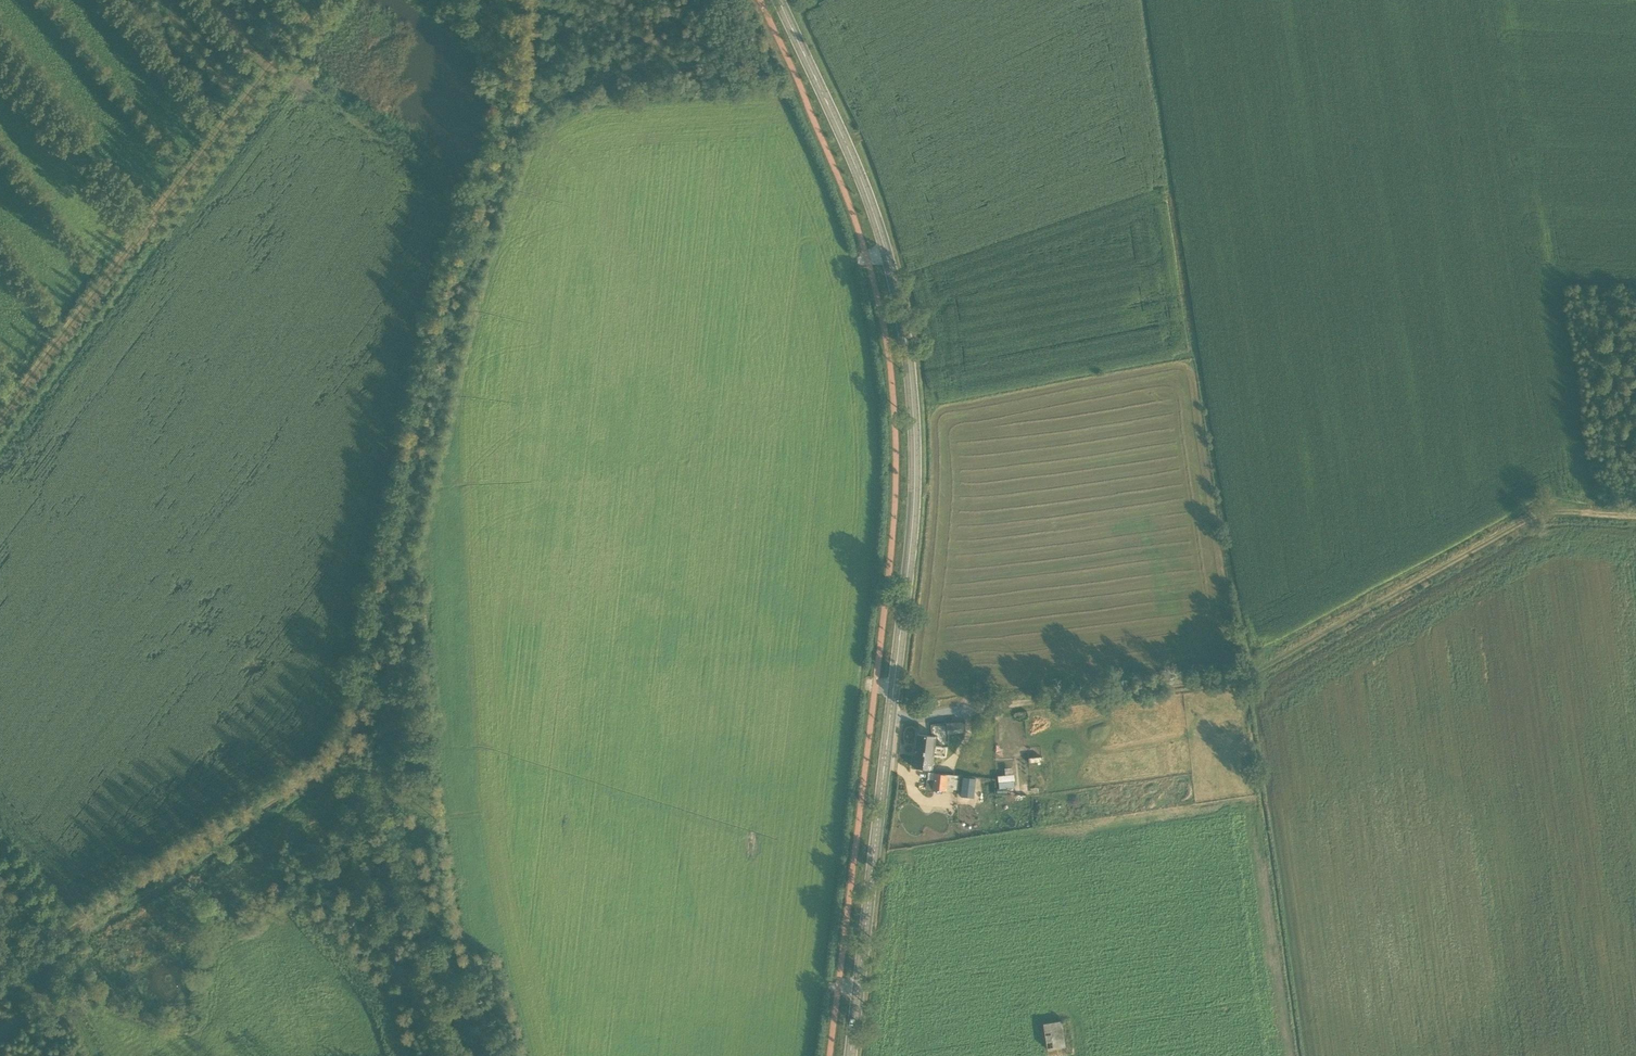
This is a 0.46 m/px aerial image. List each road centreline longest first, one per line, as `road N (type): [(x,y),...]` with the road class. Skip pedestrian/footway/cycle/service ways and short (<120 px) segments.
road 1 (primary): [(849,1055),(909,560),(911,394),(900,311),(871,205),(778,0)]
road 2 (track): [(1635,520),(1542,515),(1249,679),(890,718)]

